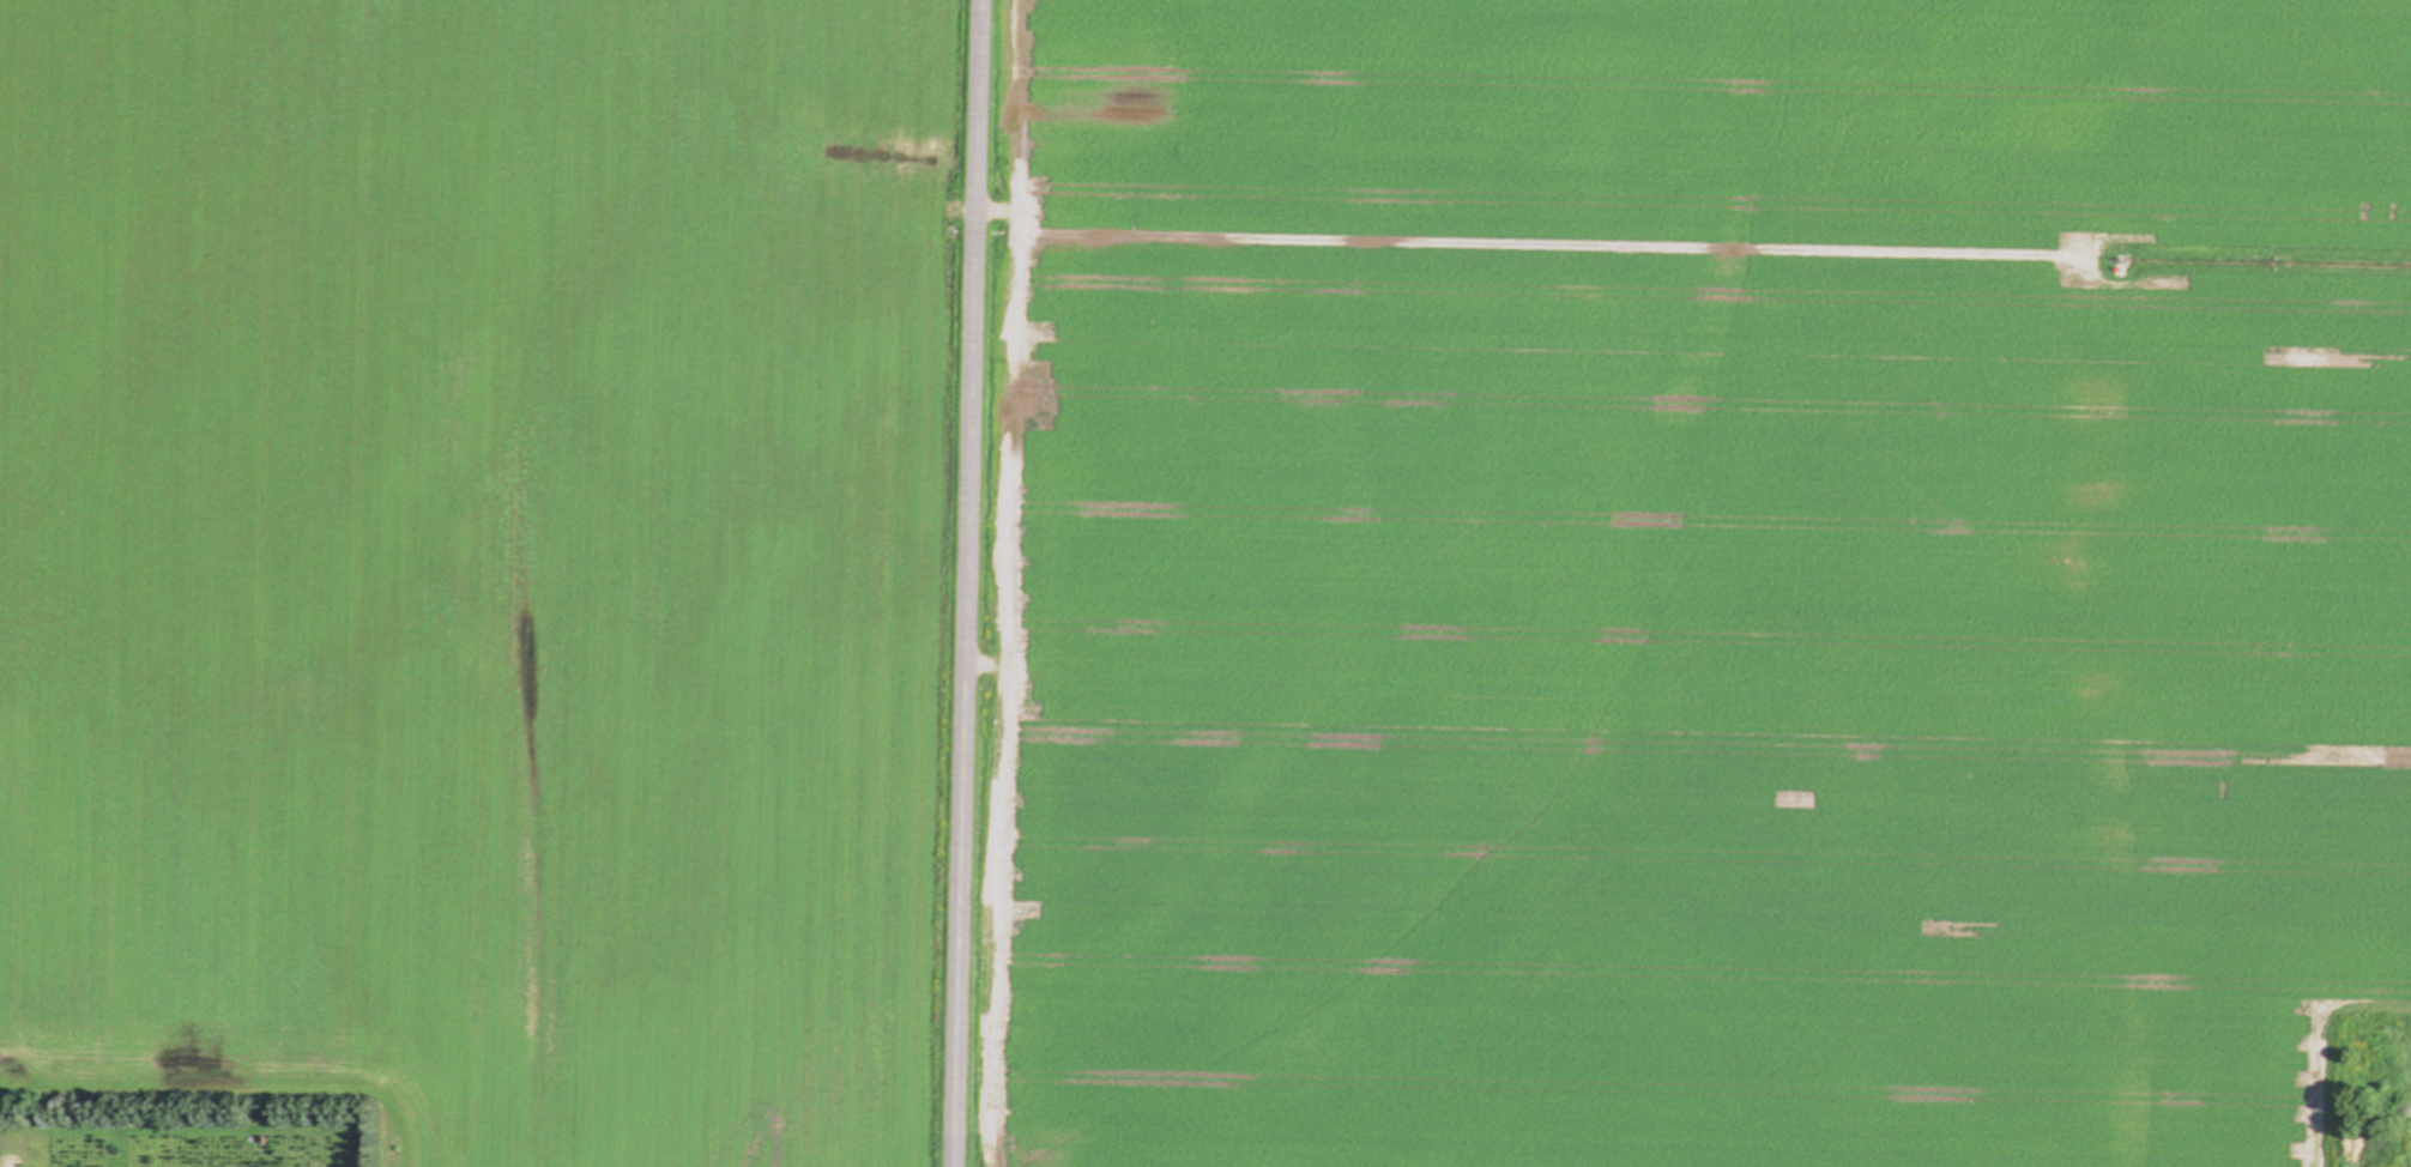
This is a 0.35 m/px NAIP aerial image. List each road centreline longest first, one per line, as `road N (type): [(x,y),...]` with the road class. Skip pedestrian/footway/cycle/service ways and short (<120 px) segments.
road 1 (tertiary): [(980,0),(955,1166)]

